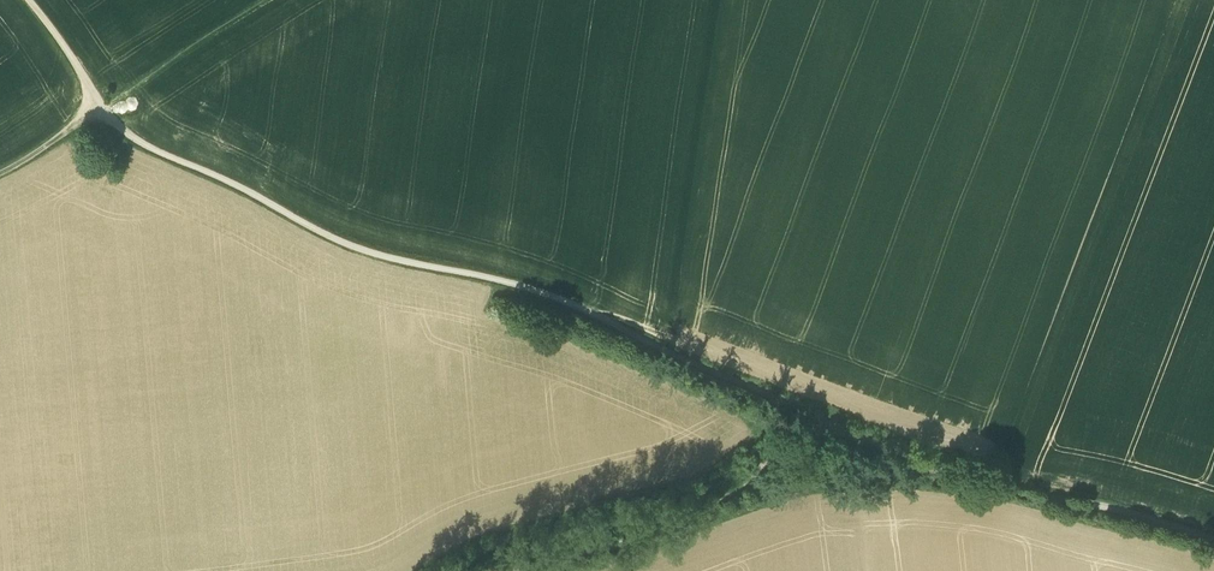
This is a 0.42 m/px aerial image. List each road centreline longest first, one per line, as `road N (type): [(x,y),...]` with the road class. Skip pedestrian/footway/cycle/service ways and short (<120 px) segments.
road 1 (unclassified): [(29,0),(114,120),(142,143),(367,250),(507,281),(582,308),(801,410),(830,432)]
road 2 (unclassified): [(1213,539),(1118,510),(968,480),(830,432)]
road 3 (unclassified): [(505,570),(658,528),(730,491),(794,443),(830,432)]
road 4 (track): [(0,172),(103,106)]

